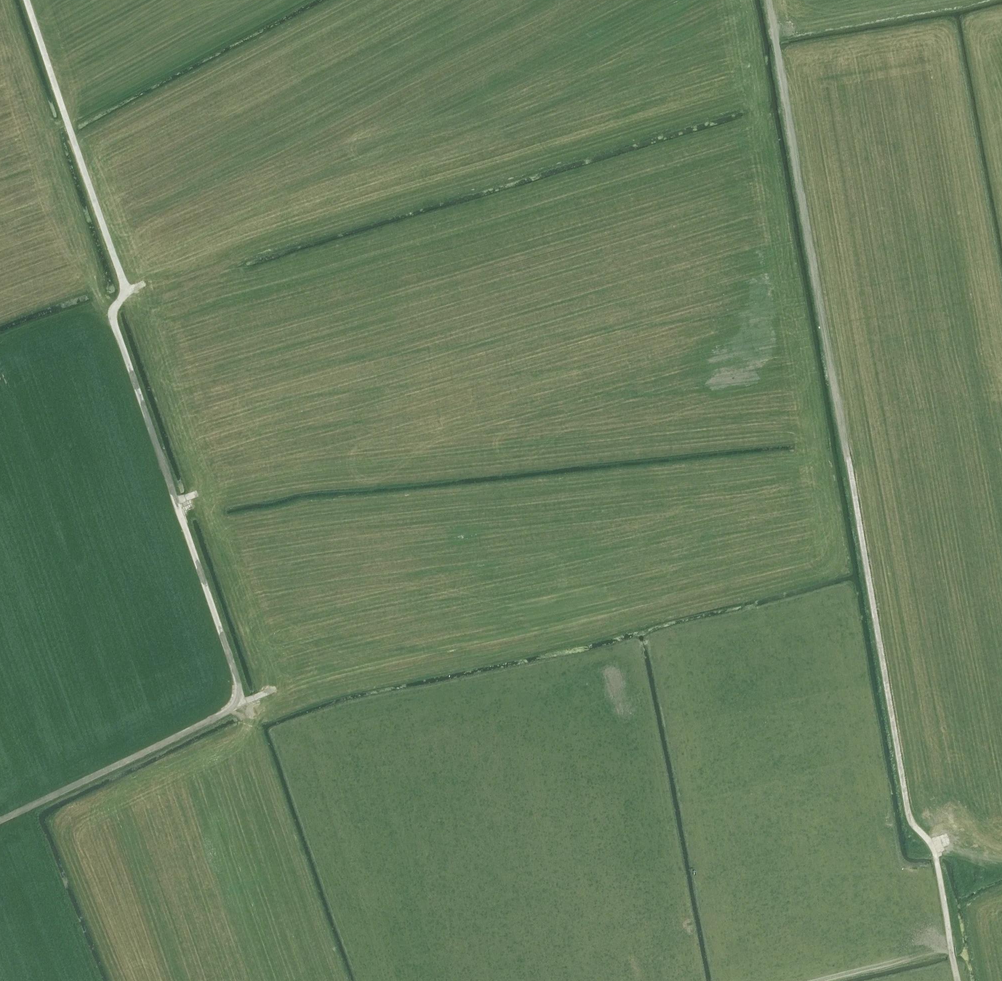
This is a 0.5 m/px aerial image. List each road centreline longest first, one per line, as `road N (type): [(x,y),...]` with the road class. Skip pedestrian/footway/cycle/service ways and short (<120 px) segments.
road 1 (track): [(0,820),(242,701),(114,322),(123,280),(27,0)]
road 2 (track): [(958,980),(933,846),(908,810),(849,458)]

